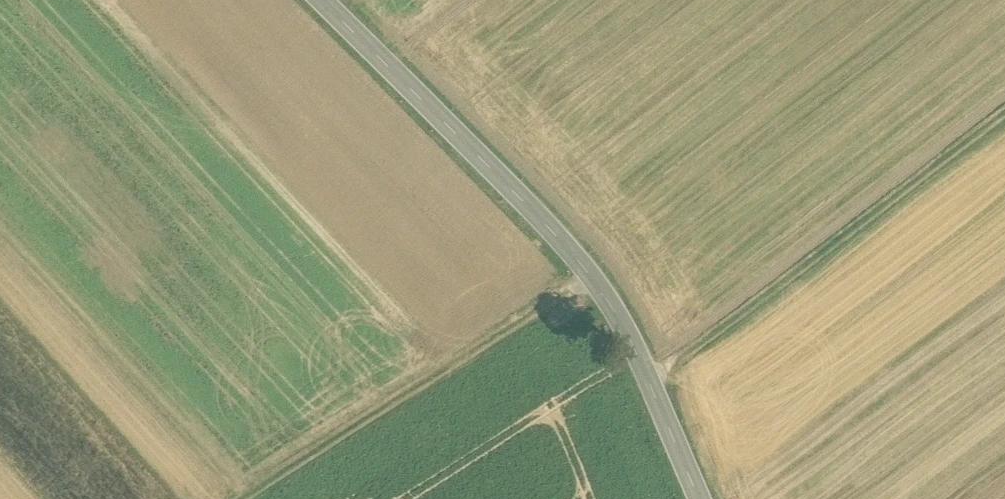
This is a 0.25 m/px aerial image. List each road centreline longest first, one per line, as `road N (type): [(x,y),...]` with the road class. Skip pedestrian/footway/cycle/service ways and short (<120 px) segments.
road 1 (secondary): [(706,498),(621,310),(475,140),(332,0)]
road 2 (track): [(1004,138),(664,394)]
road 3 (track): [(270,498),(607,291)]

